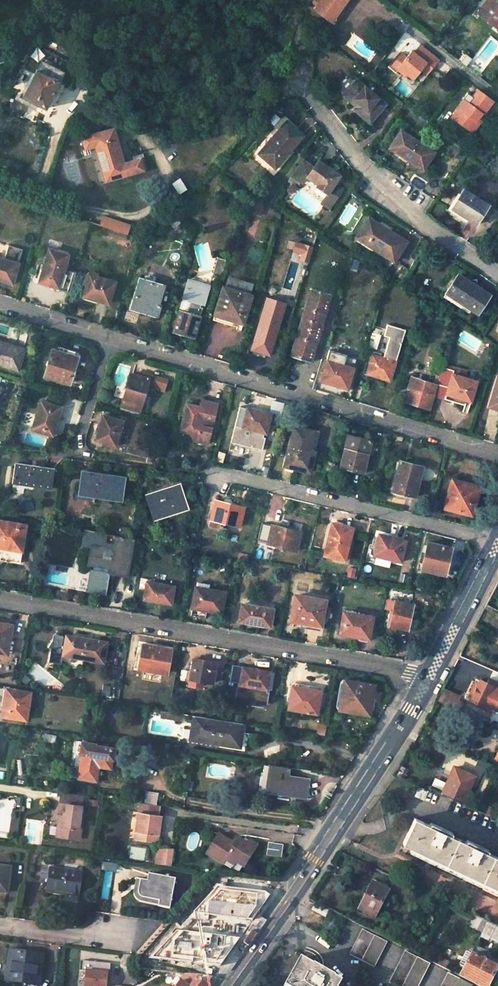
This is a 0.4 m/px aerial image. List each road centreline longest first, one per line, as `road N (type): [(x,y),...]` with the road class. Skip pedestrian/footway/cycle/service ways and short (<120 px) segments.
road 1 (residential): [(0,306),(497,457)]
road 2 (residential): [(421,675),(0,600)]
road 3 (primary): [(421,675),(214,985)]
road 4 (primary): [(234,985),(437,677)]
road 5 (residential): [(497,276),(395,209),(295,83)]
road 6 (track): [(148,774),(181,802),(327,822)]
road 7 (primary): [(497,527),(421,675)]
road 8 (primary): [(437,677),(497,561)]

